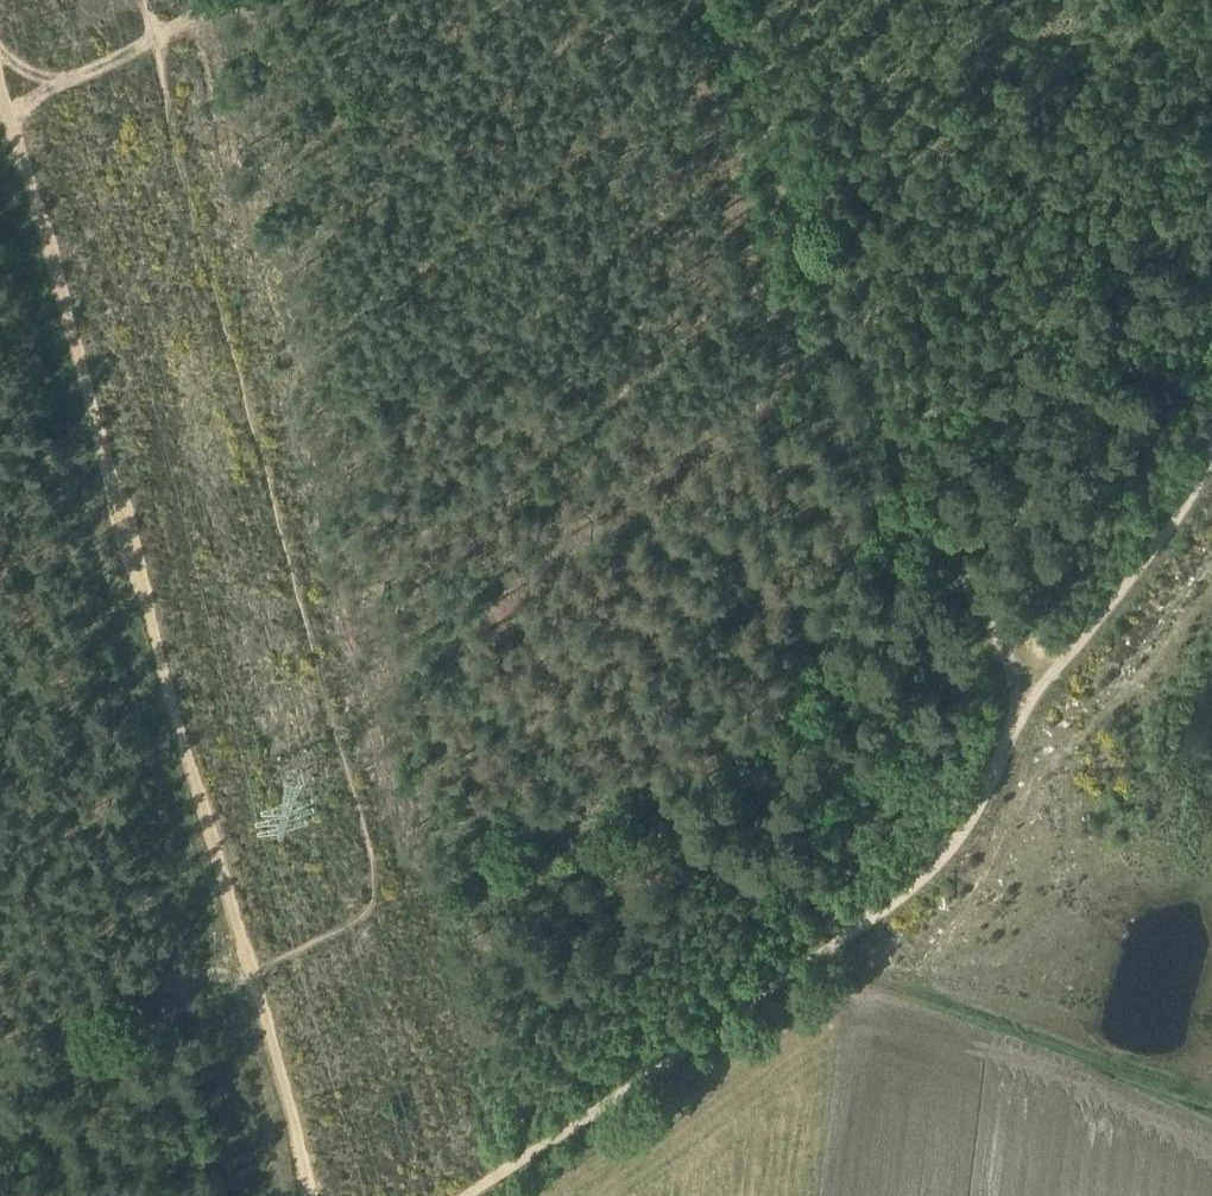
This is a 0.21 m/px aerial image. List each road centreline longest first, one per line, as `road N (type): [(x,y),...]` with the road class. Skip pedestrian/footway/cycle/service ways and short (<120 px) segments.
road 1 (track): [(259,985),(49,258),(0,51)]
road 2 (track): [(385,901),(164,0)]
road 3 (track): [(707,0),(1031,719)]
road 4 (track): [(488,1195),(960,874),(1011,787),(1031,719)]
road 5 (track): [(867,941),(584,809),(385,901),(259,985)]
road 6 (track): [(1031,719),(1190,537),(1211,500)]
road 7 (track): [(0,1097),(259,985)]
road 8 (track): [(0,139),(221,0)]

